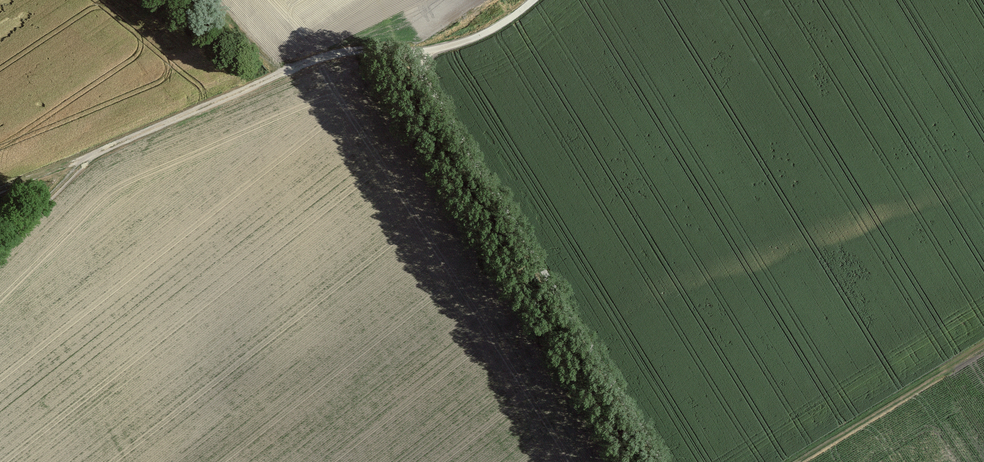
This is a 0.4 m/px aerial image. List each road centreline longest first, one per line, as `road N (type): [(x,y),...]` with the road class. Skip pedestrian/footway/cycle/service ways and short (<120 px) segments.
road 1 (track): [(364,50),(621,461)]
road 2 (track): [(0,189),(320,57),(364,50)]
road 3 (track): [(535,0),(495,28),(432,51),(364,50)]

